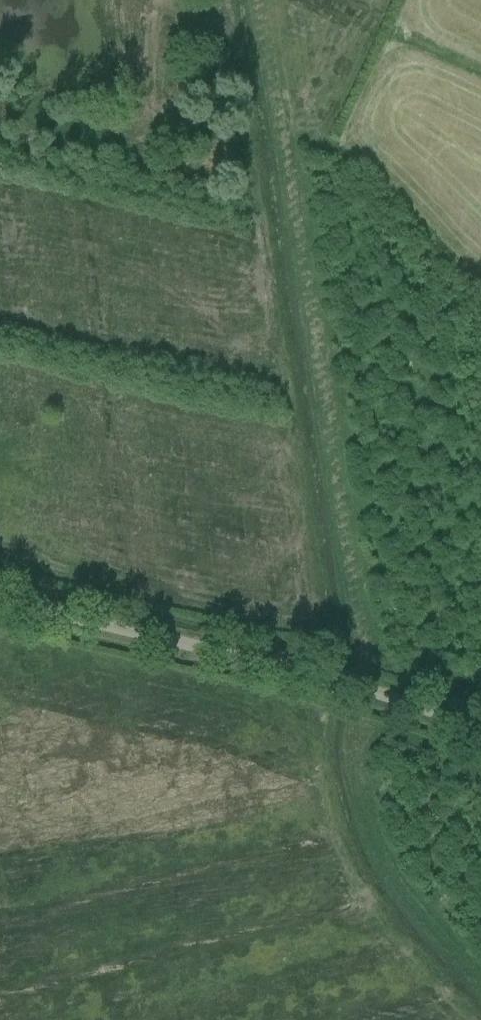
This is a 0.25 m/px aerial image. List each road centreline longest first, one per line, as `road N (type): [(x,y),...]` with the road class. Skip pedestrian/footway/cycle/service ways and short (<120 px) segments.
road 1 (unclassified): [(480,733),(304,672),(0,606)]

